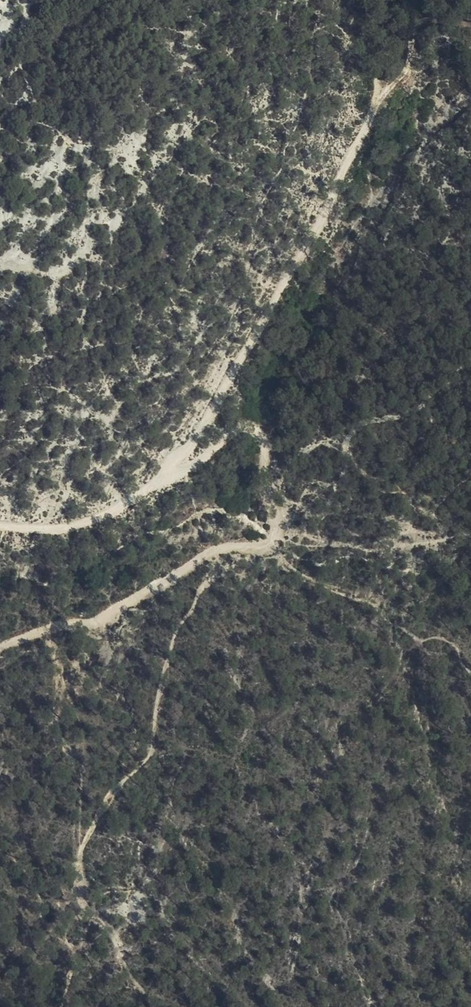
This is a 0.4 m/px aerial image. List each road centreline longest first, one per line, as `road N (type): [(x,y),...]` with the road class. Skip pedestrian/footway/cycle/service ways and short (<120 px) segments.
road 1 (track): [(160,482),(257,334),(377,105),(407,70),(416,0)]
road 2 (track): [(242,545),(219,549),(105,613),(0,649)]
road 3 (track): [(278,535),(263,489),(257,427),(241,424),(160,482)]
road 4 (track): [(160,482),(66,527),(0,524)]

